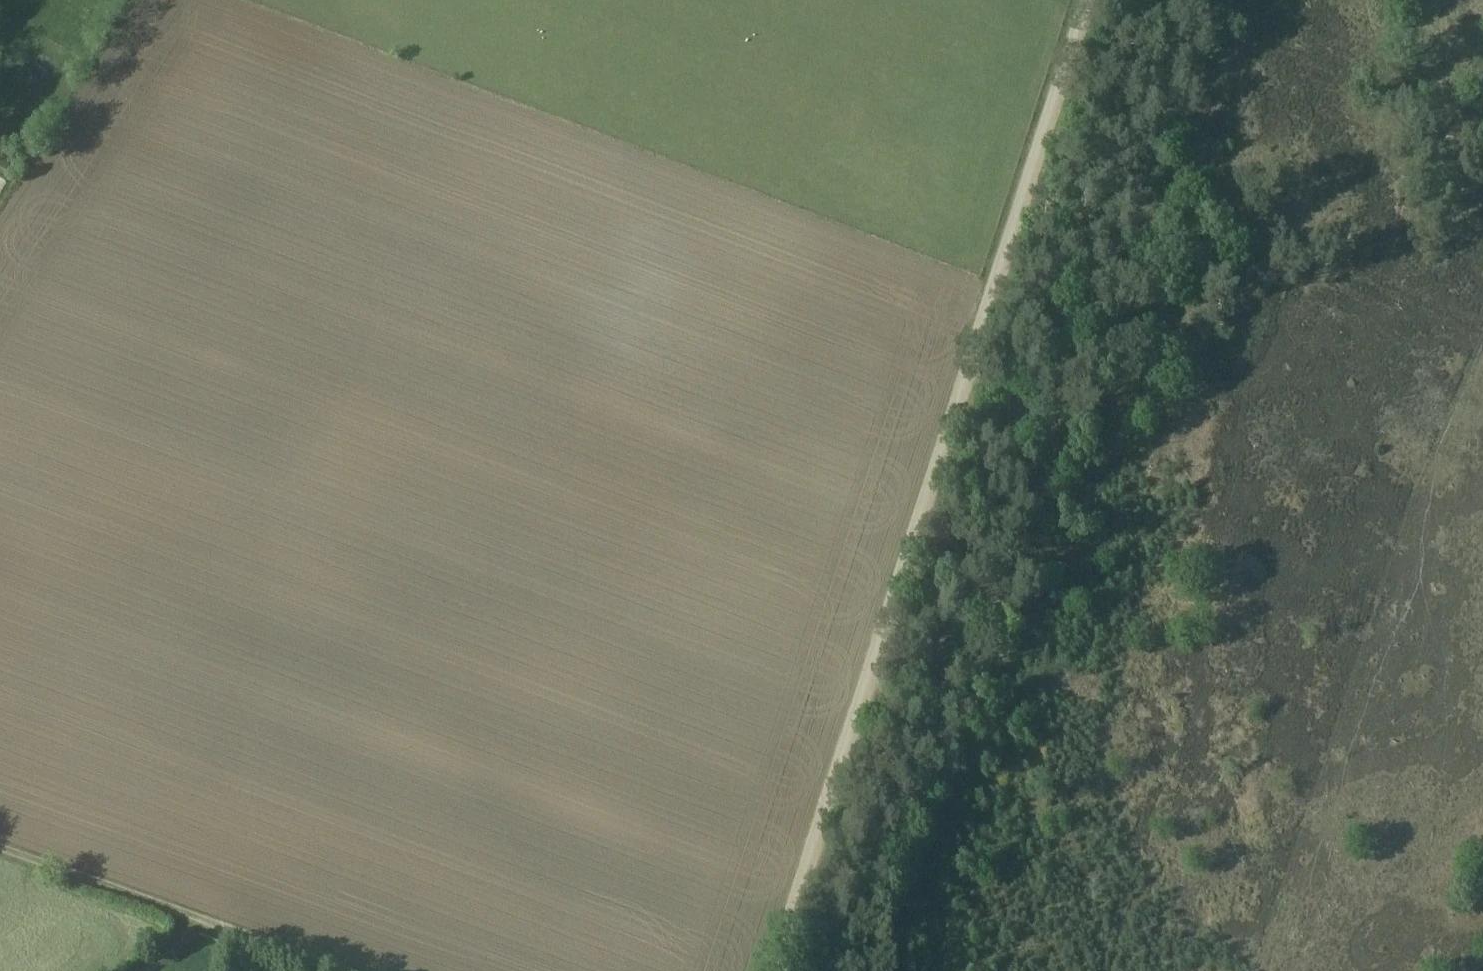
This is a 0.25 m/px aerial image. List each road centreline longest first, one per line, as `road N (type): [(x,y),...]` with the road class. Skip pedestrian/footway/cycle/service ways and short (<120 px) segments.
road 1 (track): [(777,970),(1089,0)]
road 2 (track): [(0,846),(350,970)]

